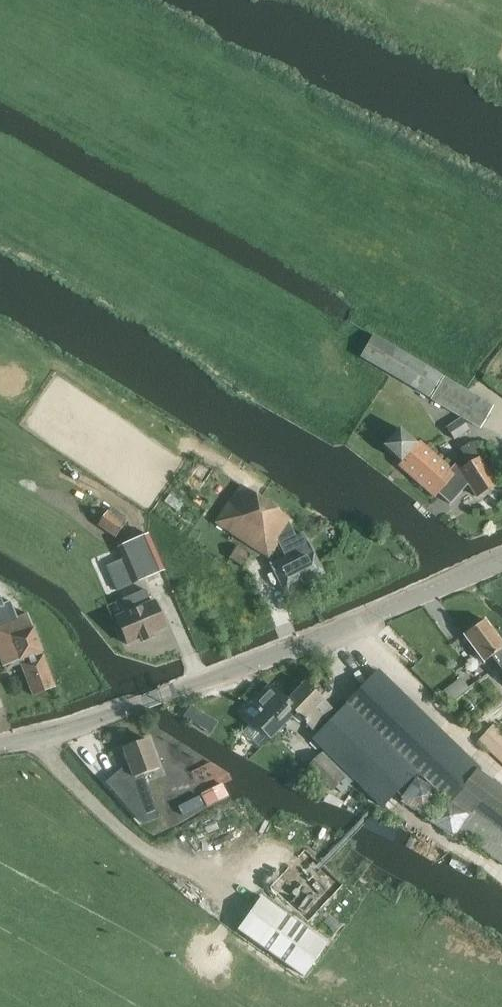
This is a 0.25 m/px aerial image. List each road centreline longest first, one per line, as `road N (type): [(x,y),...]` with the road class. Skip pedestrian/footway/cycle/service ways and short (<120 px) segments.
road 1 (tertiary): [(0,748),(143,706),(501,571)]

